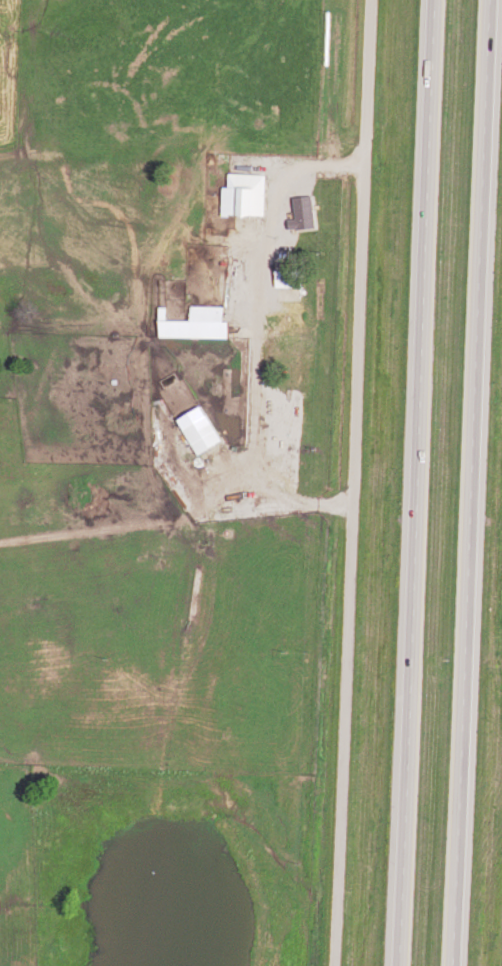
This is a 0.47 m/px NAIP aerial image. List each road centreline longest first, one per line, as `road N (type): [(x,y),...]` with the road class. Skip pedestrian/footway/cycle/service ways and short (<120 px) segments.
road 1 (residential): [(336,965),(373,0)]
road 2 (motorway): [(436,0),(400,965)]
road 3 (motorway): [(455,965),(490,0)]

